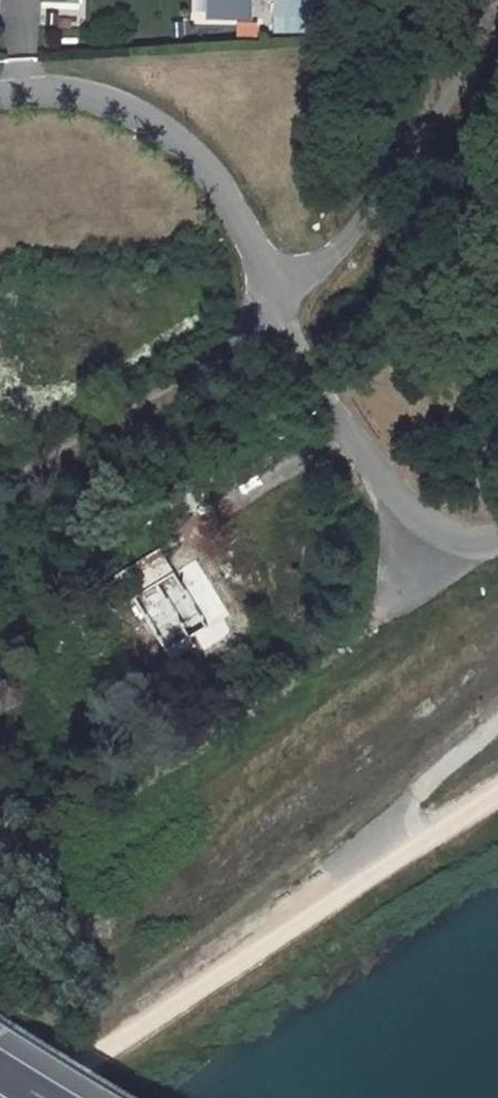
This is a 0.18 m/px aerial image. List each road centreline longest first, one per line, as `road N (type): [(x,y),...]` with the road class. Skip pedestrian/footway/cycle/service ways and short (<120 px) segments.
road 1 (residential): [(0,92),(103,96),(175,131),(221,184),(285,313)]
road 2 (residential): [(497,53),(285,313)]
road 3 (residential): [(285,313),(406,502),(447,535),(497,542)]

